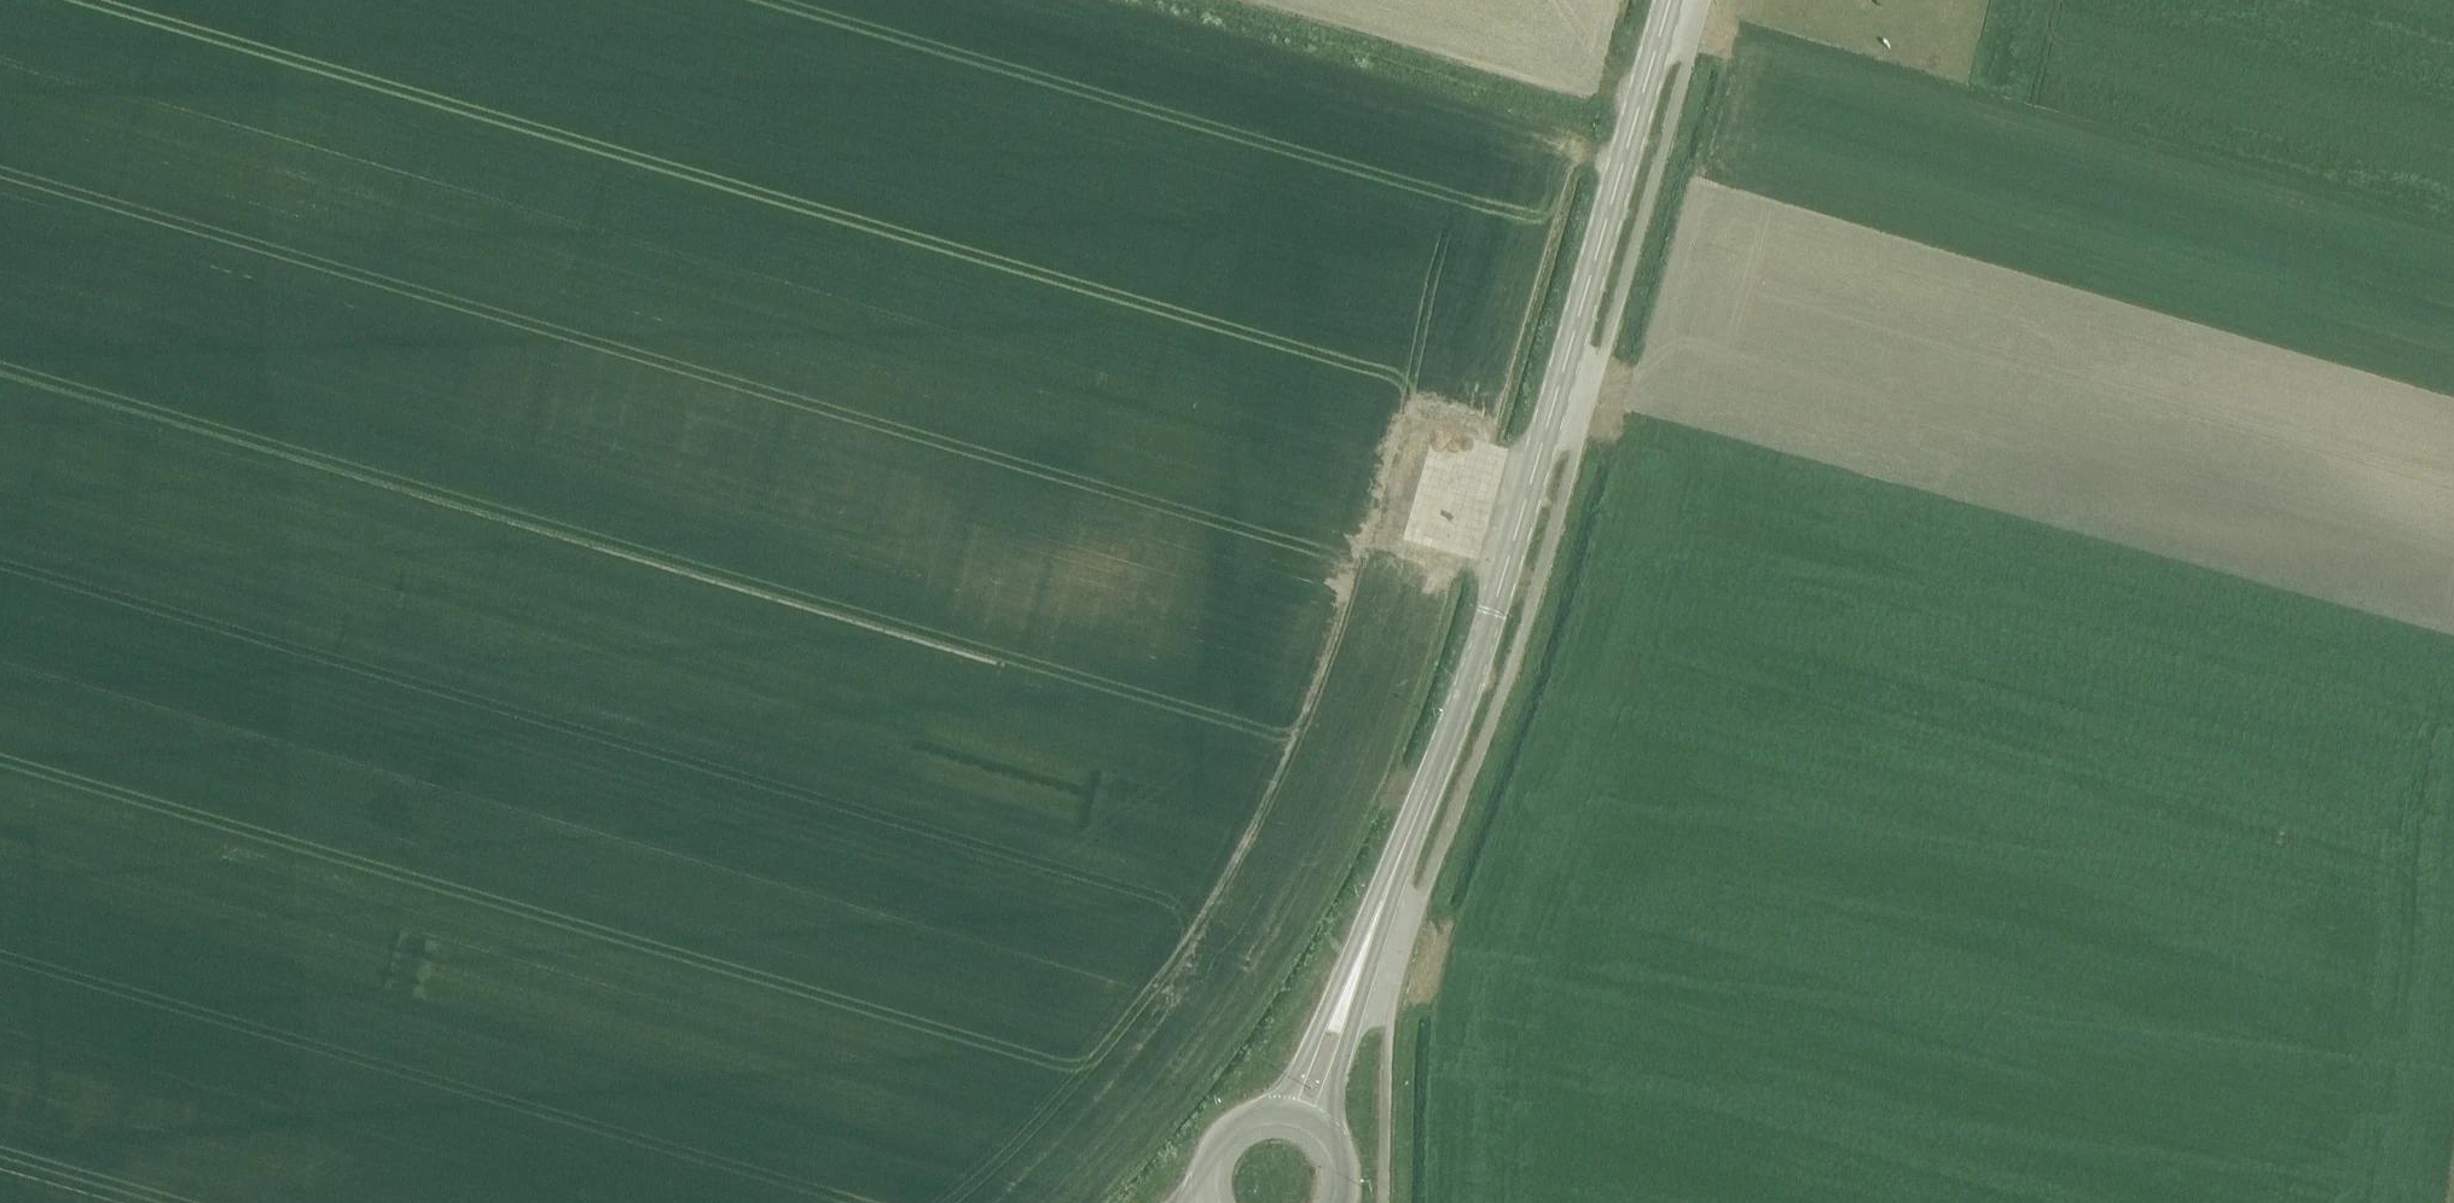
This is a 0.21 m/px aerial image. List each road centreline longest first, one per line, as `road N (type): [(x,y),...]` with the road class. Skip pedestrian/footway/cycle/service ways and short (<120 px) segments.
road 1 (secondary): [(1670,0),(1492,611),(1409,834)]
road 2 (secondary): [(1327,1129),(1409,834)]
road 3 (secondary): [(1409,834),(1390,857),(1279,1109)]
road 4 (secondary): [(1279,1109),(1253,1112),(1212,1145),(1203,1197)]

